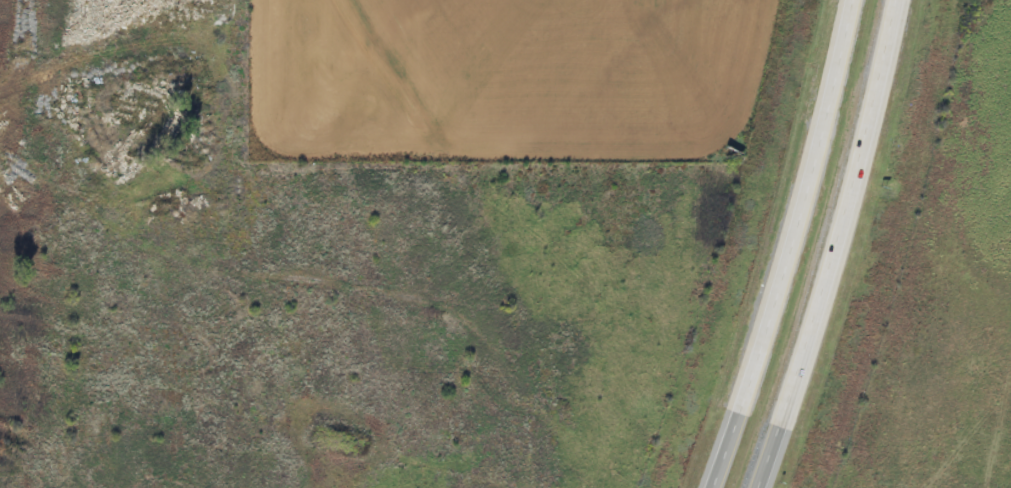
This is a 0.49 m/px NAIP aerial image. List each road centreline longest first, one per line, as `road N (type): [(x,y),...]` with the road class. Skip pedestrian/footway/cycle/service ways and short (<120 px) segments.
road 1 (motorway): [(778,422),(835,243),(894,0)]
road 2 (motorway): [(851,0),(794,231),(739,408)]

